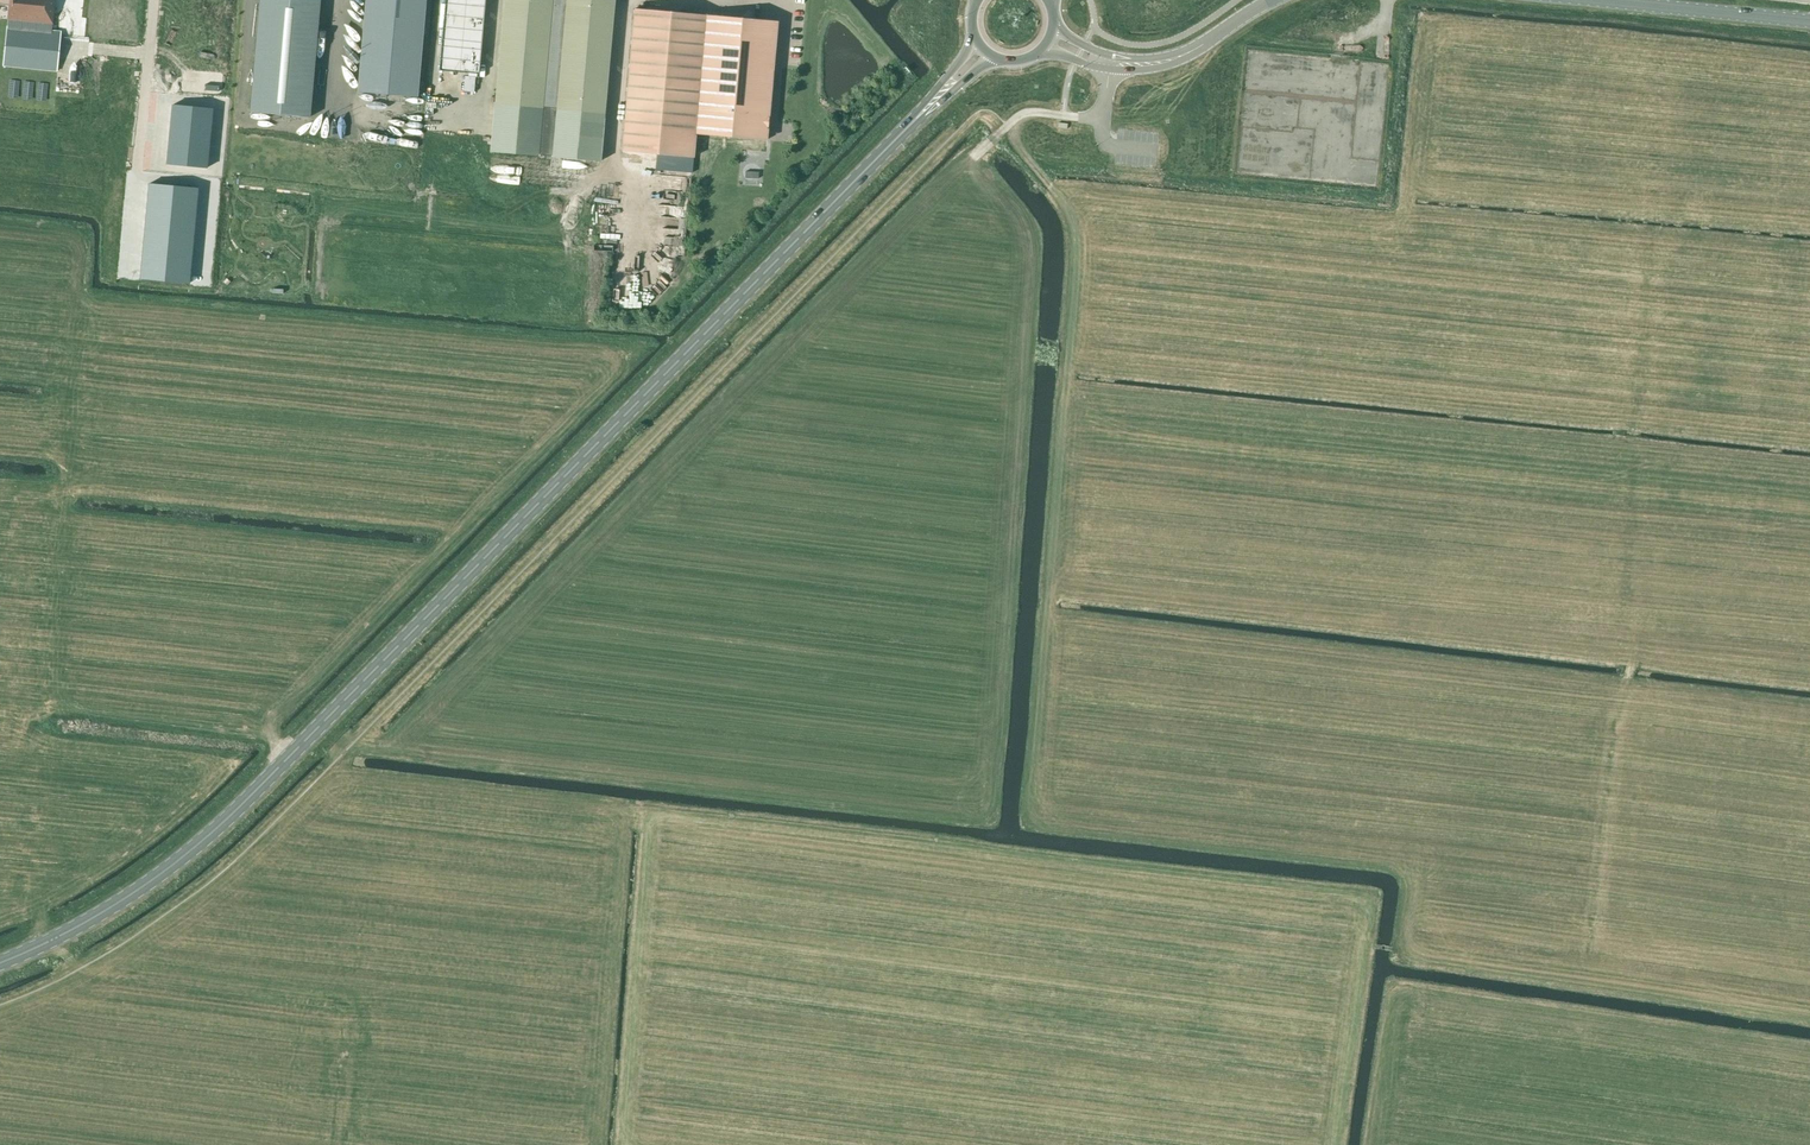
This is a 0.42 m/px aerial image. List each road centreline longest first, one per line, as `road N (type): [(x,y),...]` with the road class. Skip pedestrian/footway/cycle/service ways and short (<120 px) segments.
road 1 (primary): [(910,126),(225,821),(139,889),(0,965)]
road 2 (primary): [(1809,21),(1606,0)]
road 3 (primary): [(1271,0),(1204,45),(1159,62)]
road 4 (primary): [(1039,50),(1109,70),(1159,62)]

